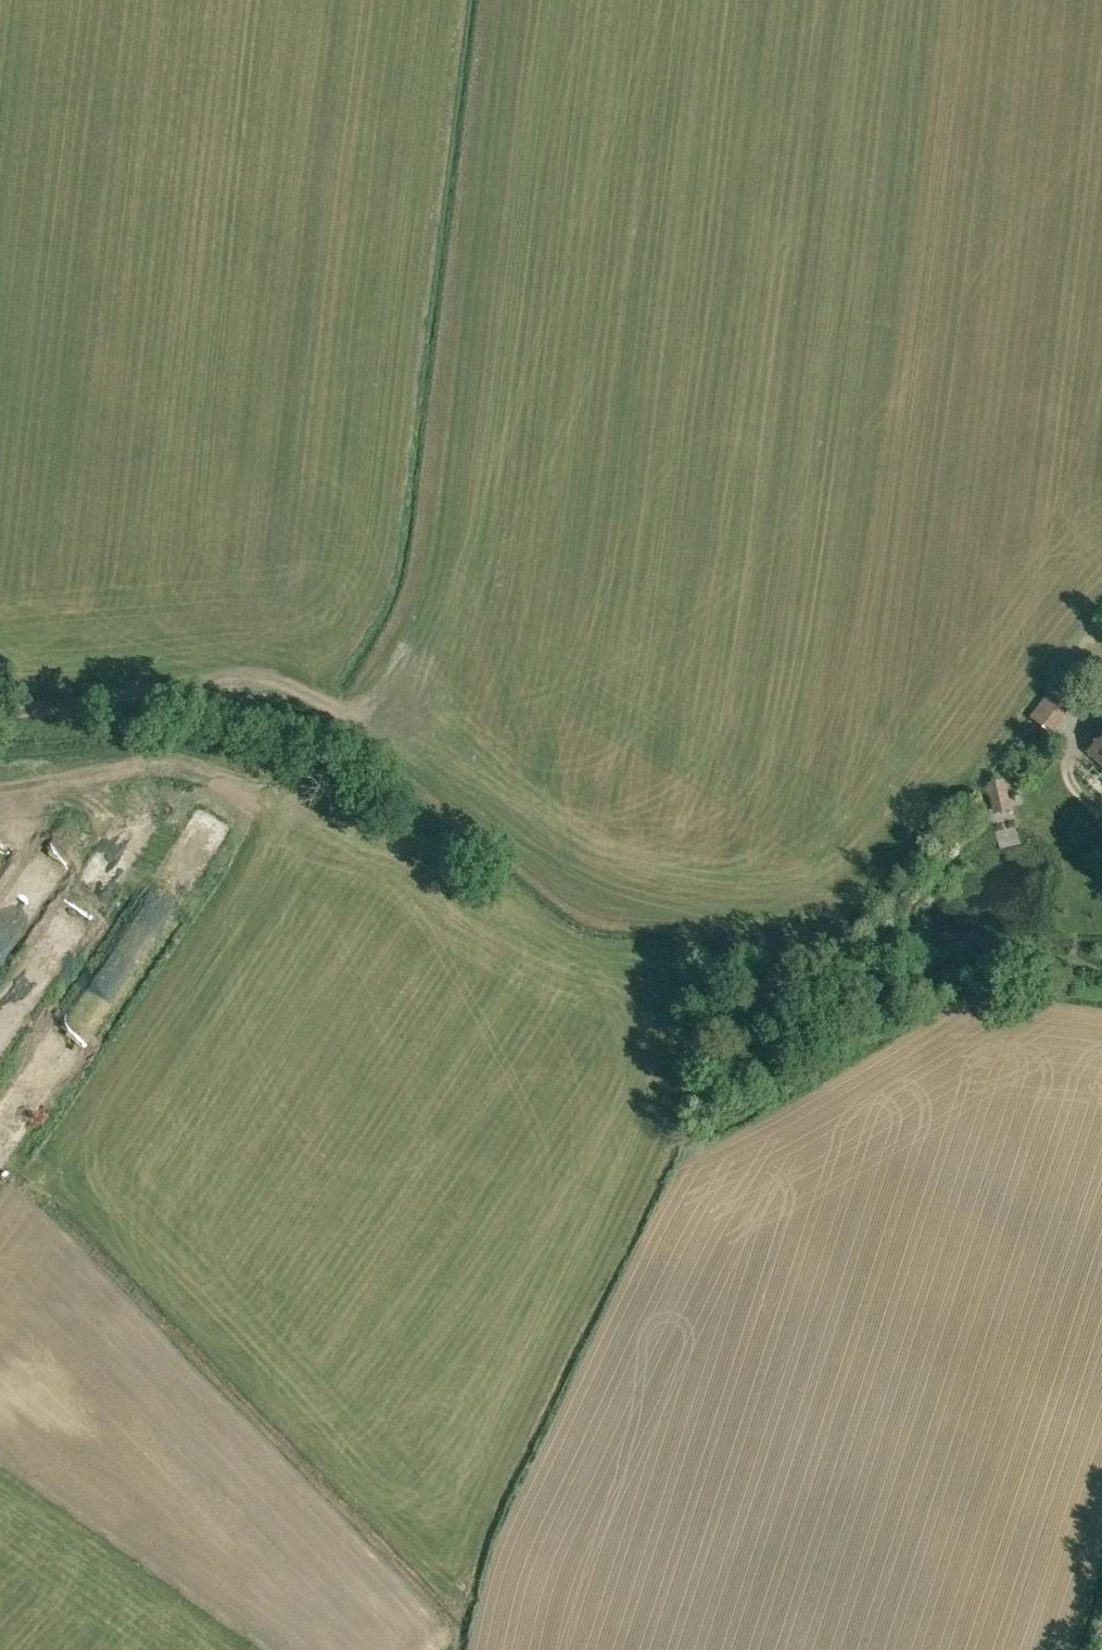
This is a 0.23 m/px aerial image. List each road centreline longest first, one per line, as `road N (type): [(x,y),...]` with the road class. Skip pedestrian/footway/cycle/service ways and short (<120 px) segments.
road 1 (track): [(1101,1082),(990,1066),(695,1224),(669,1210)]
road 2 (track): [(1101,810),(1072,785),(1064,765),(1066,740),(1101,702)]

